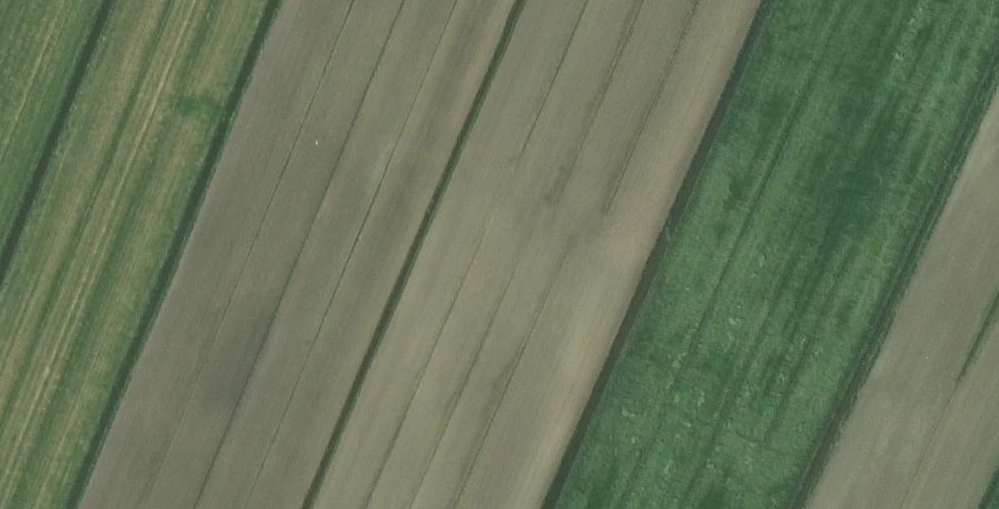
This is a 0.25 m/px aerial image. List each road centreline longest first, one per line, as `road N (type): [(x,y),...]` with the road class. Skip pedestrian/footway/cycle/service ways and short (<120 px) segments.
road 1 (track): [(929,0),(693,508)]

